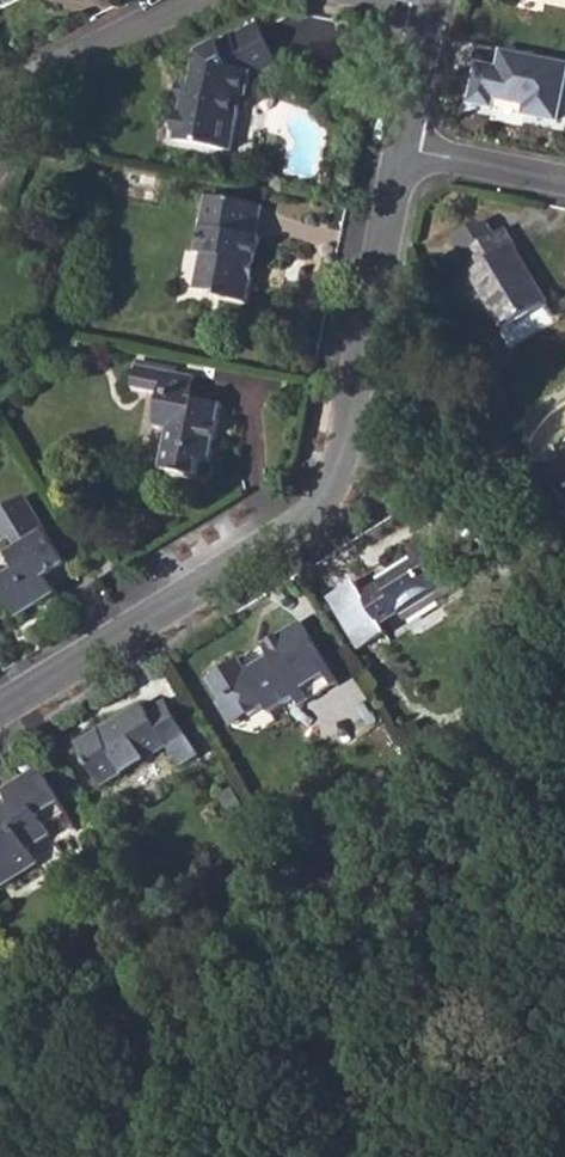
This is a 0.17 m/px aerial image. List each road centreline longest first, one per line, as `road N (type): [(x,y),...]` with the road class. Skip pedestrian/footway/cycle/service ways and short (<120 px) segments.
road 1 (residential): [(401,148),(343,465),(316,512),(0,704)]
road 2 (residential): [(0,100),(194,0)]
road 3 (residential): [(564,179),(401,148)]
road 4 (residential): [(428,3),(401,148)]

